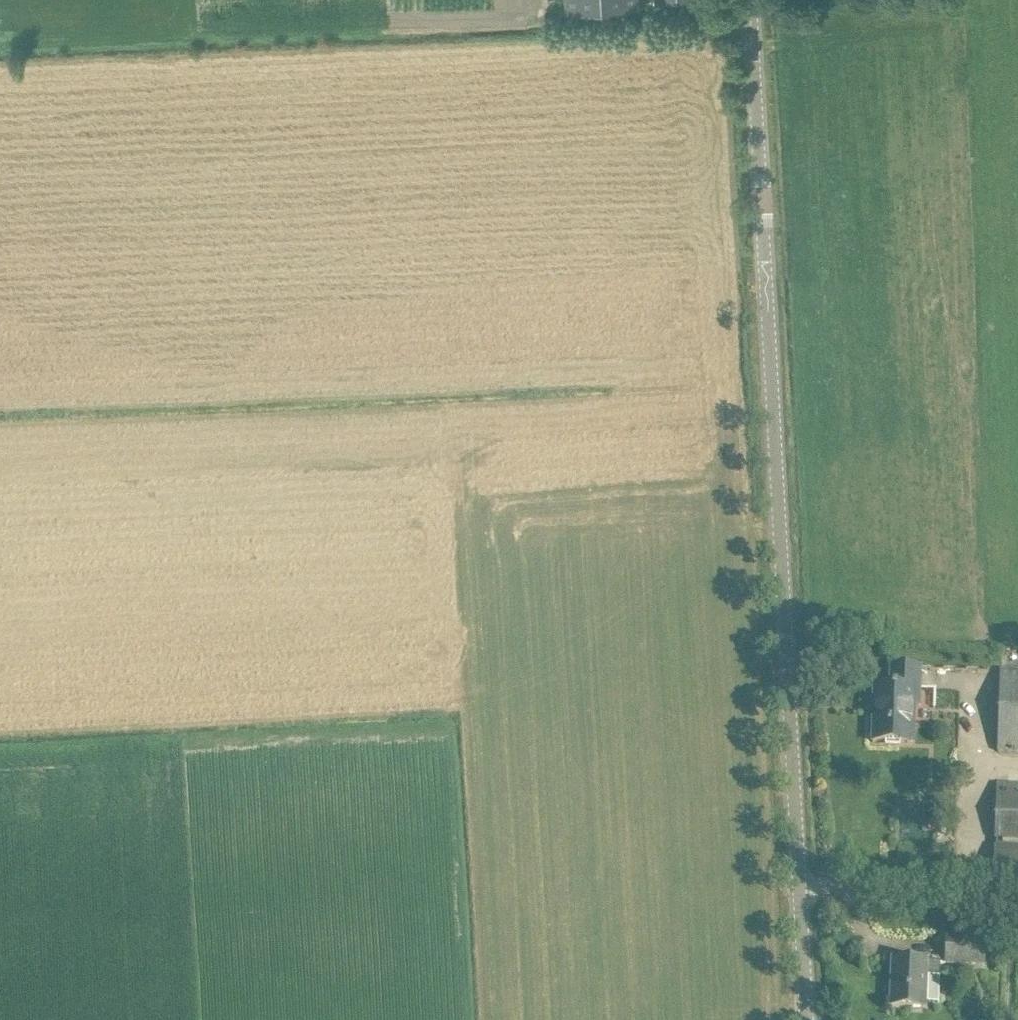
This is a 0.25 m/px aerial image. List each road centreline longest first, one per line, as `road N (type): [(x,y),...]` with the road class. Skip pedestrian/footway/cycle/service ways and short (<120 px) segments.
road 1 (unclassified): [(806,1019),(746,0)]

